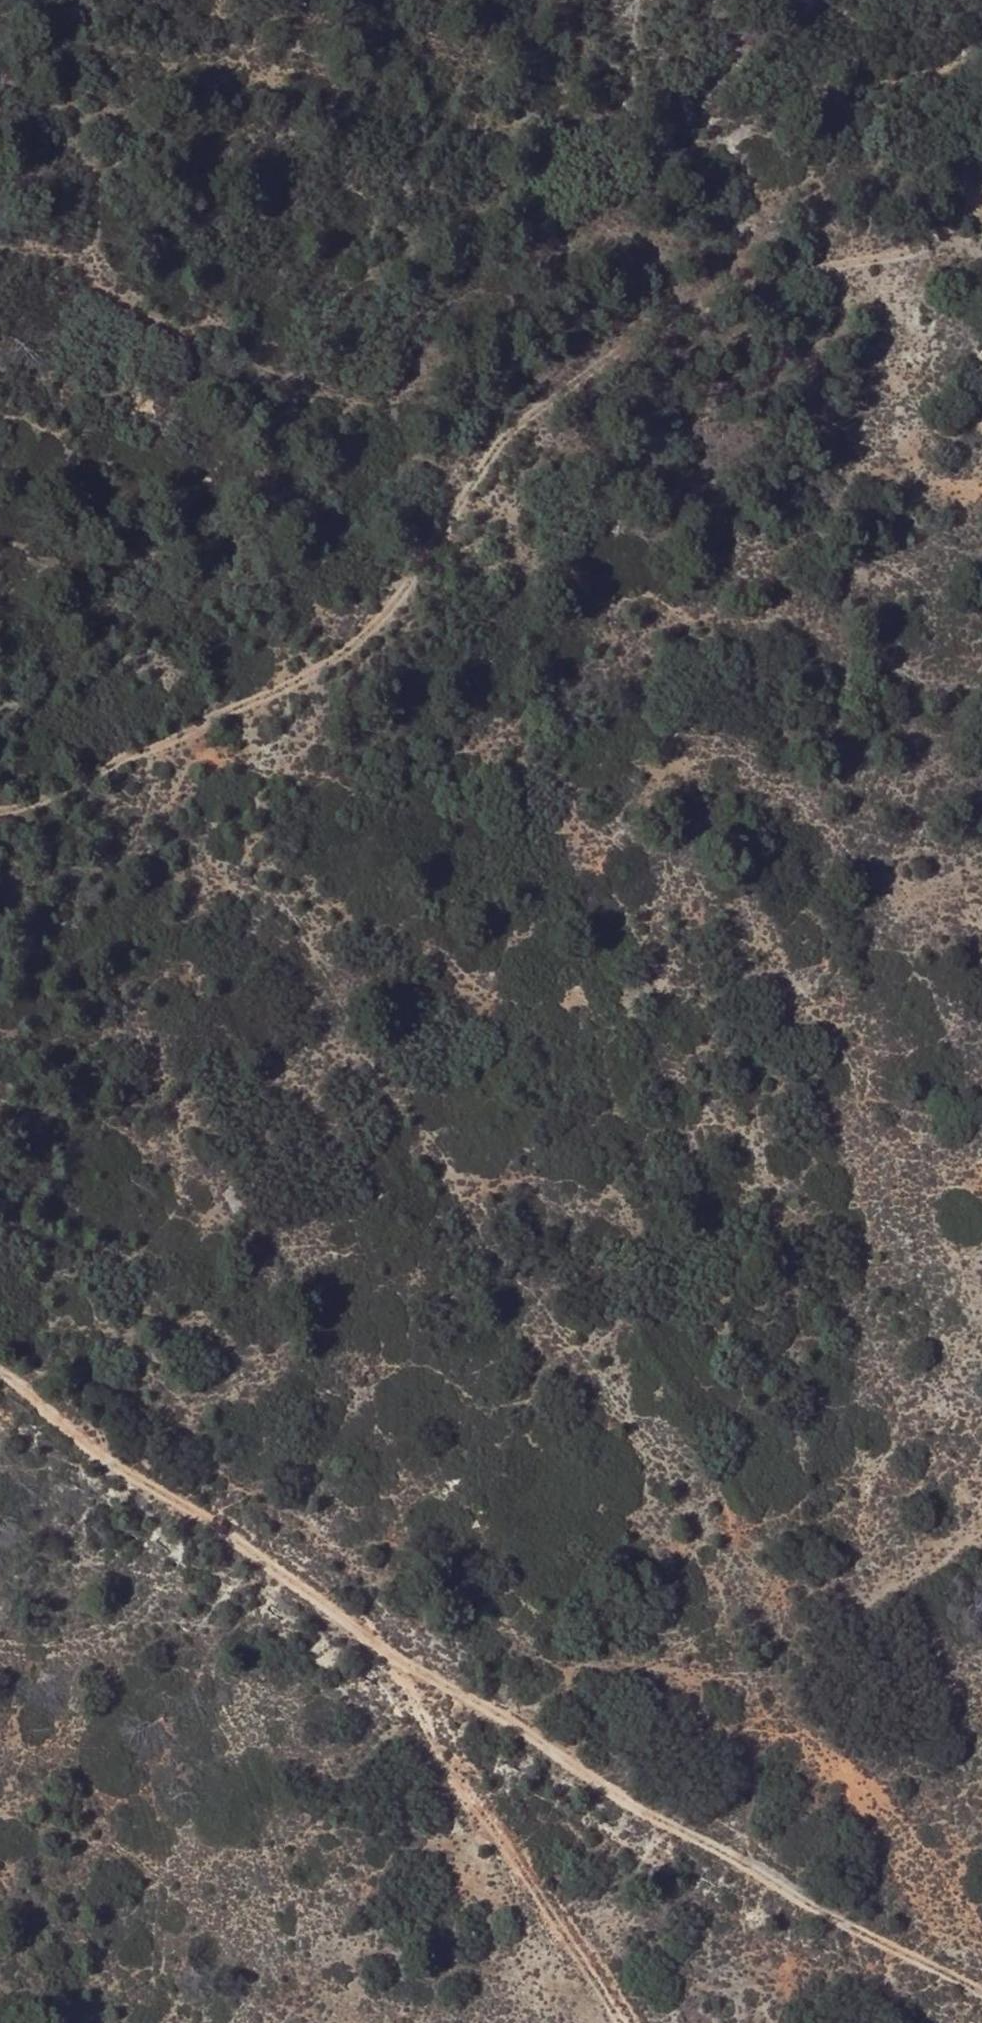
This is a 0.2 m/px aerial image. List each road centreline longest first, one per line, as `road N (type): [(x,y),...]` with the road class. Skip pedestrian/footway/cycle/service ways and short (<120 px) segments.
road 1 (track): [(0,795),(101,764),(365,640),(402,599),(509,410),(551,372),(639,328),(859,250),(940,241),(981,214)]
road 2 (track): [(0,1378),(501,1721),(981,2001)]

